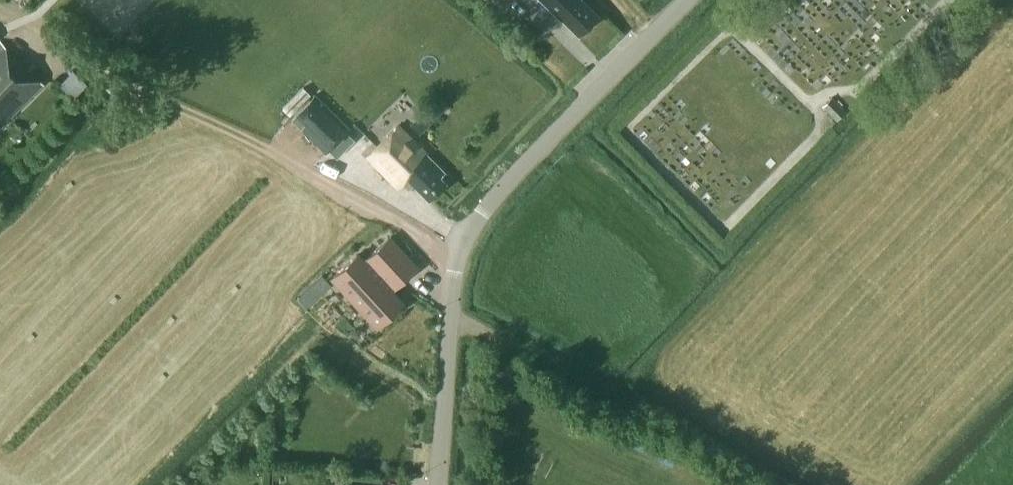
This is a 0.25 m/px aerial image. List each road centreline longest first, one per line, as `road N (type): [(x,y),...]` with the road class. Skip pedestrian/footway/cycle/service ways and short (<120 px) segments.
road 1 (tertiary): [(438,484),(453,275),(464,238),(527,160),(685,0)]

